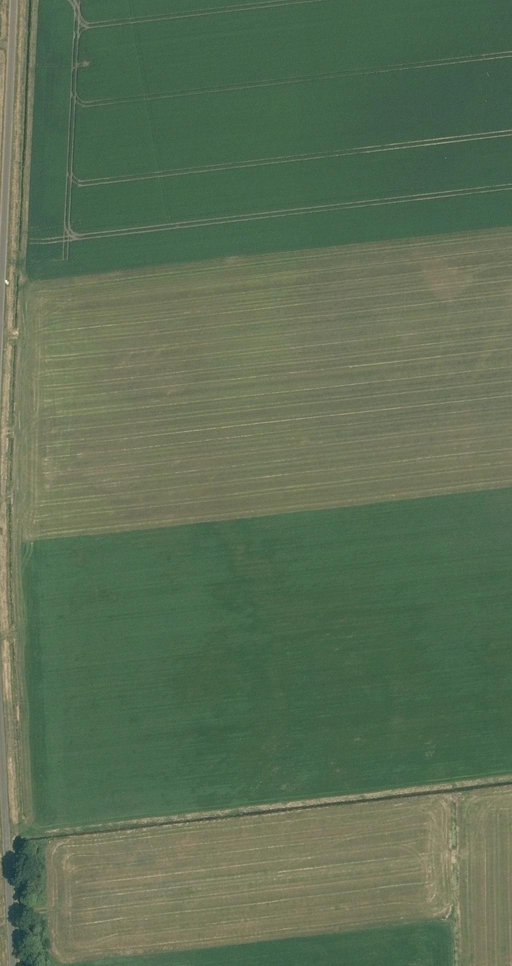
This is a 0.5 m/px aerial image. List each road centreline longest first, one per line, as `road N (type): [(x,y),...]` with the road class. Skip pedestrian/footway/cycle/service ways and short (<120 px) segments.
road 1 (unclassified): [(0,316),(14,0)]
road 2 (unclassified): [(13,965),(0,707)]

